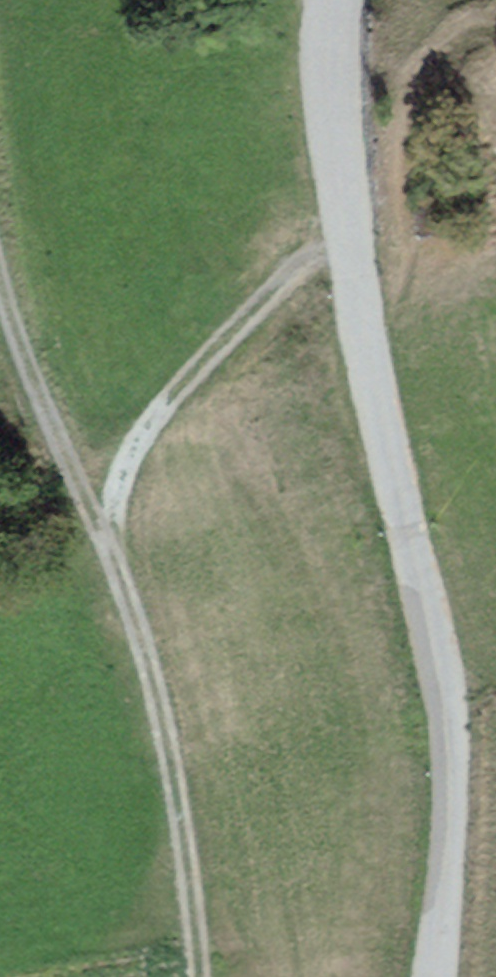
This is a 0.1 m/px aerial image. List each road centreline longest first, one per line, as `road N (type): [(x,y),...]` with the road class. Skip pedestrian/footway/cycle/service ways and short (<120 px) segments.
road 1 (tertiary): [(337,0),(331,101),(348,232),(445,685),(448,775),(431,976)]
road 2 (track): [(195,976),(135,623),(0,311)]
road 3 (track): [(348,232),(297,266),(145,428),(99,540)]

